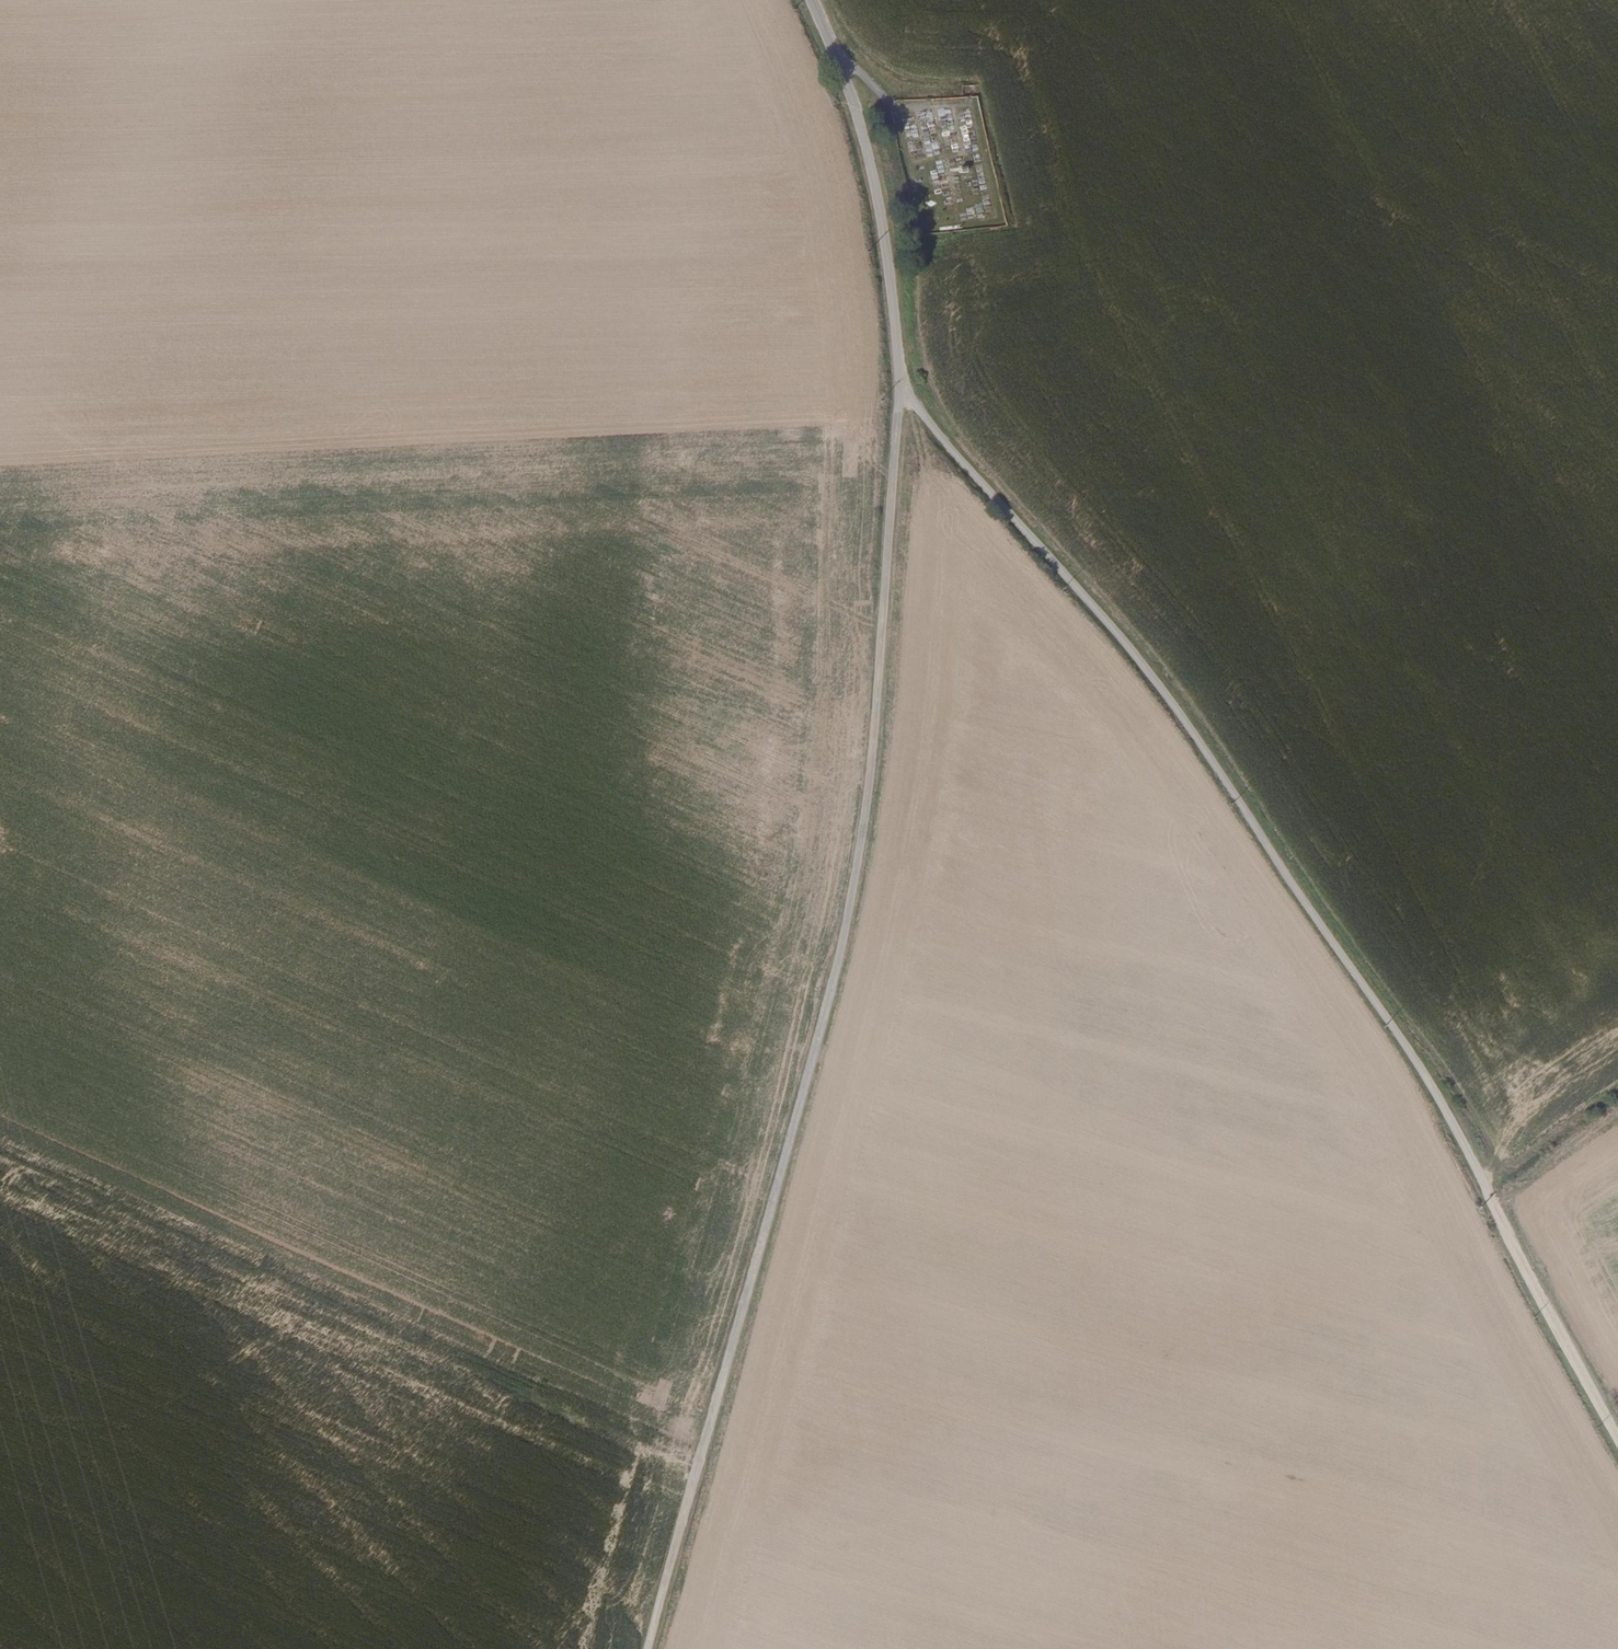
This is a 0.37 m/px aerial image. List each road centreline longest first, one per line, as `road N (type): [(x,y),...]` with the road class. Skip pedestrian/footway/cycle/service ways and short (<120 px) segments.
road 1 (track): [(648,1648),(861,854),(901,354),(898,279),(836,47)]
road 2 (track): [(901,354),(926,413),(1175,712),(1459,1136),(1617,1439)]

